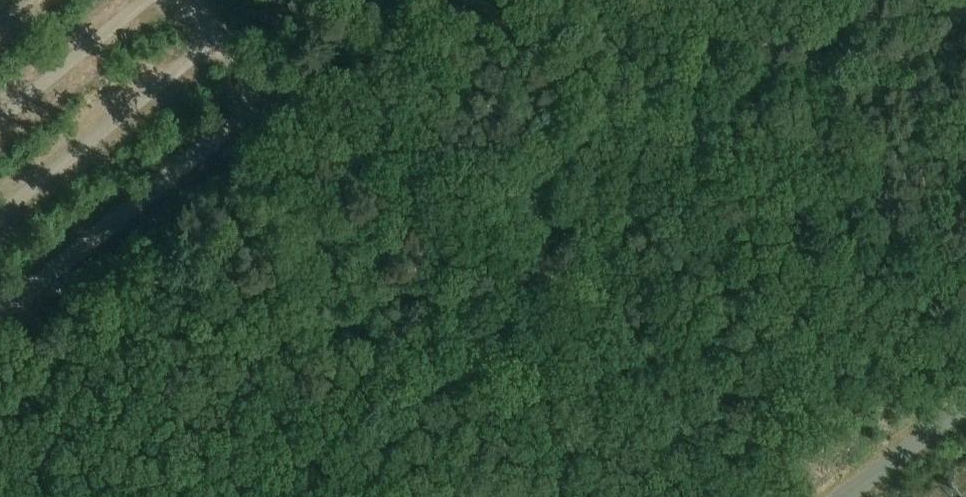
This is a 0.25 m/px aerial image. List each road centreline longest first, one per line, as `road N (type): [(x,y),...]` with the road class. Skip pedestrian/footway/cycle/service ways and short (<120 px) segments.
road 1 (unclassified): [(841,496),(965,401)]

